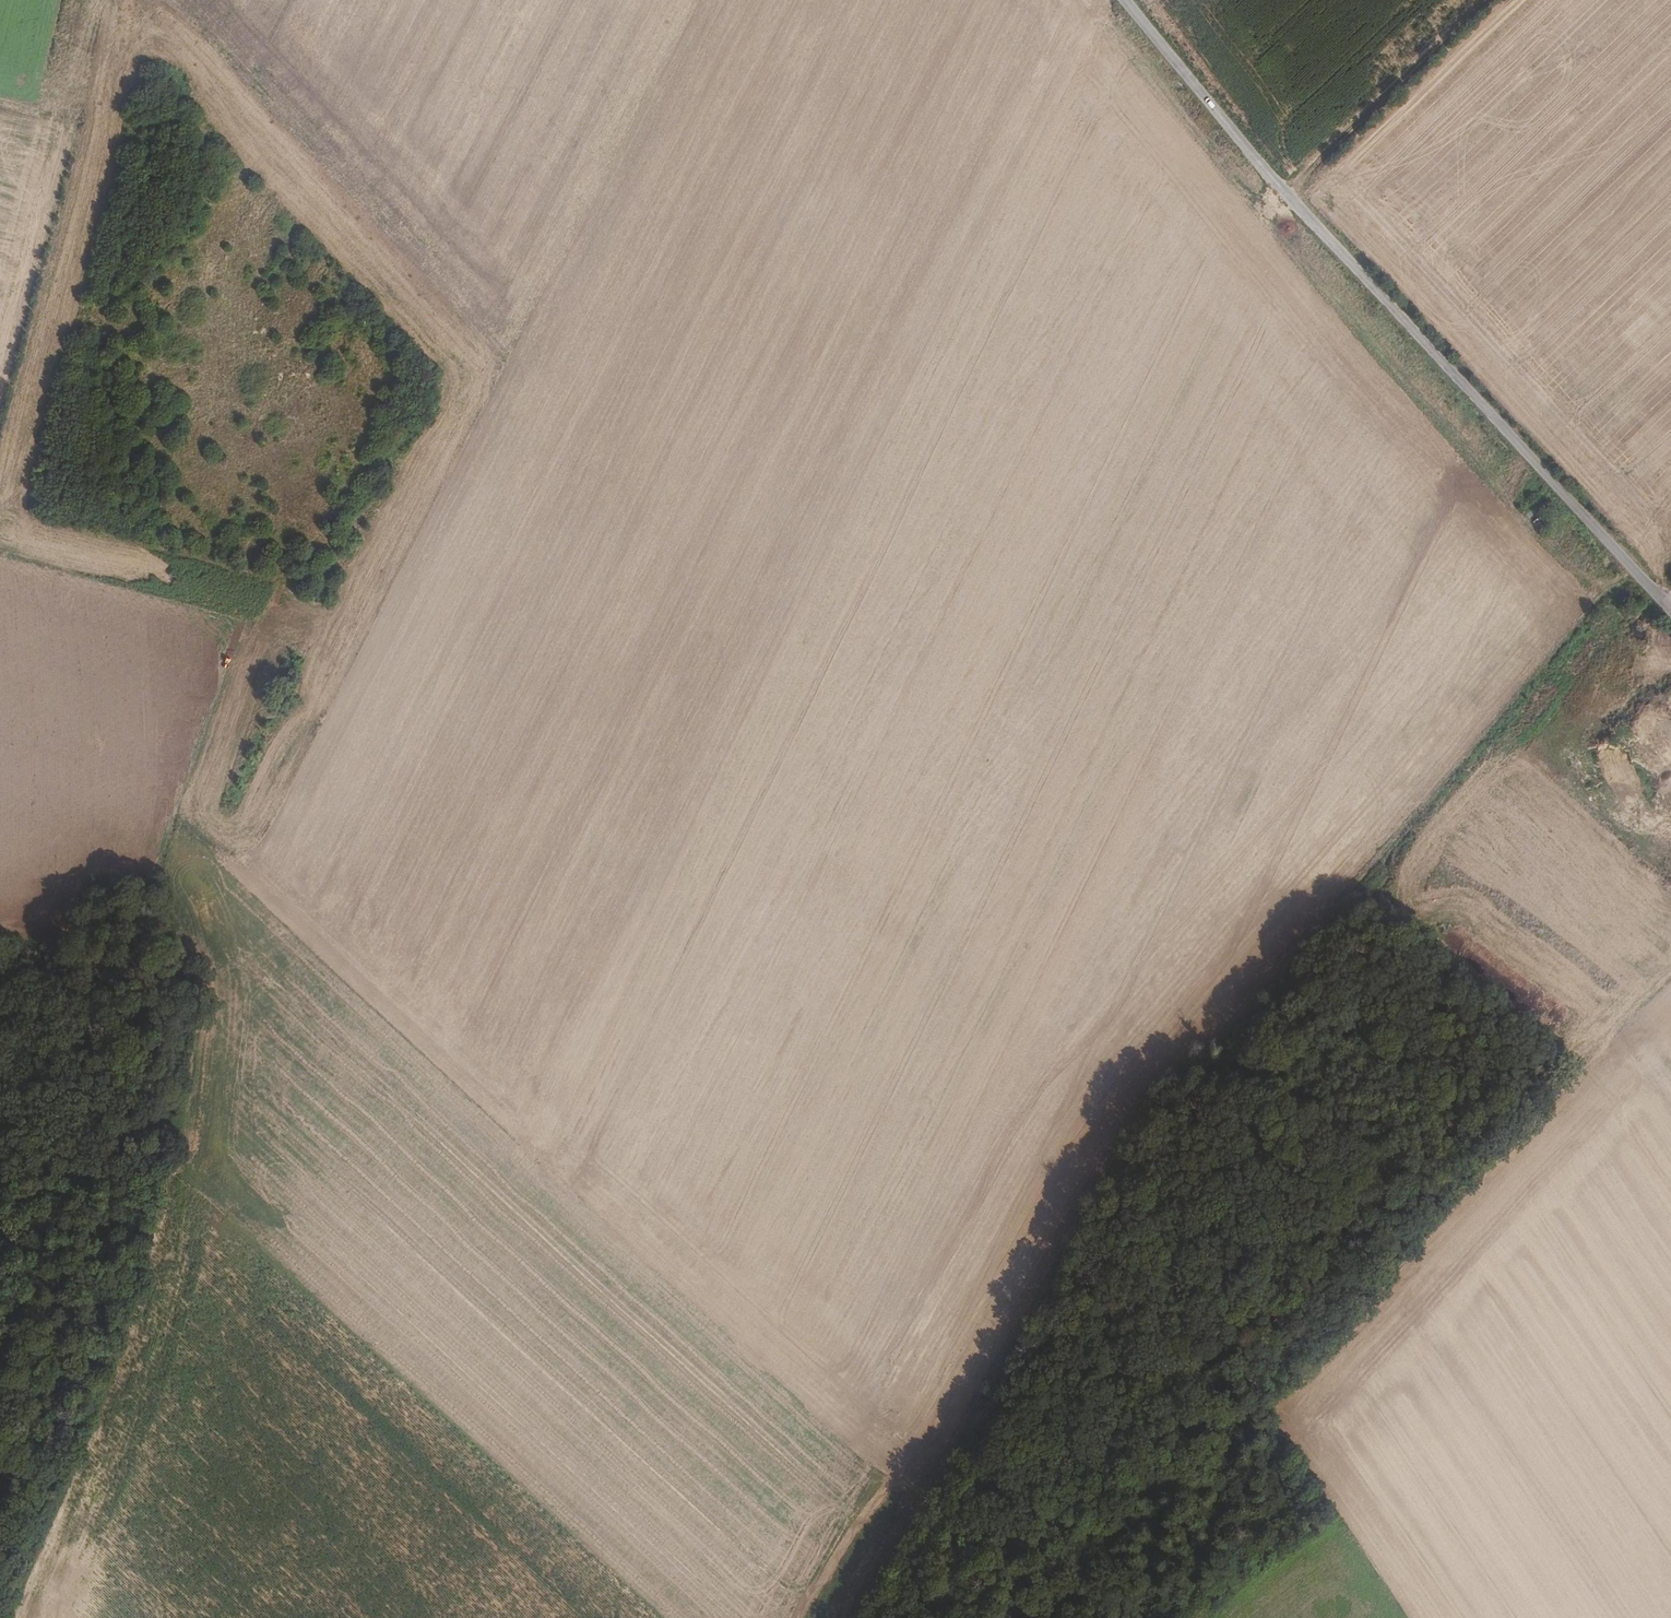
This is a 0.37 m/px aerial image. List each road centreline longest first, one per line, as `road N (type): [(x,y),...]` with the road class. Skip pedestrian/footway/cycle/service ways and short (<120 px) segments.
road 1 (track): [(1635,572),(1597,600),(1368,885),(1156,1090),(962,1445),(880,1617)]
road 2 (unclassified): [(1670,611),(1286,194),(1125,0)]
road 3 (track): [(1286,194),(1489,0)]

